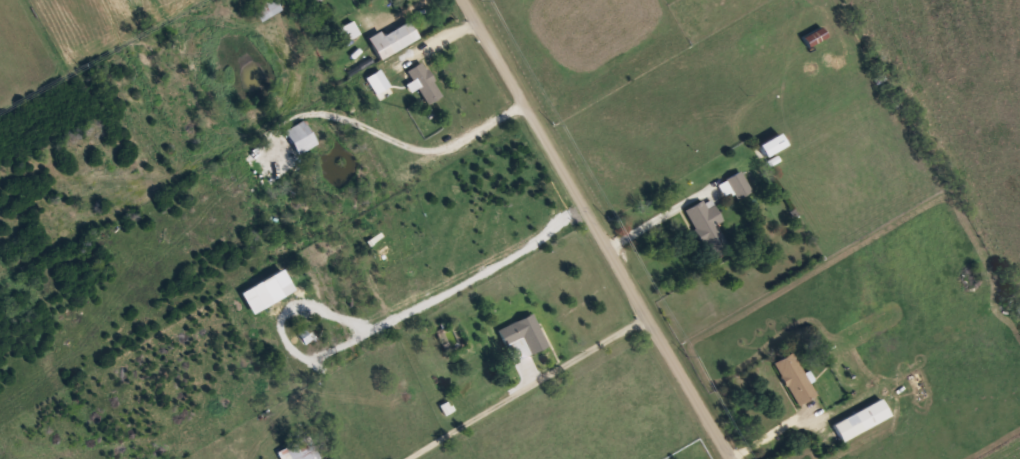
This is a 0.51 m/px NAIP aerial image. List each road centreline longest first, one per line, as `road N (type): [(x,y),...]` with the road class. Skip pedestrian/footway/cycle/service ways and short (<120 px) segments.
road 1 (residential): [(731,458),(465,0)]

